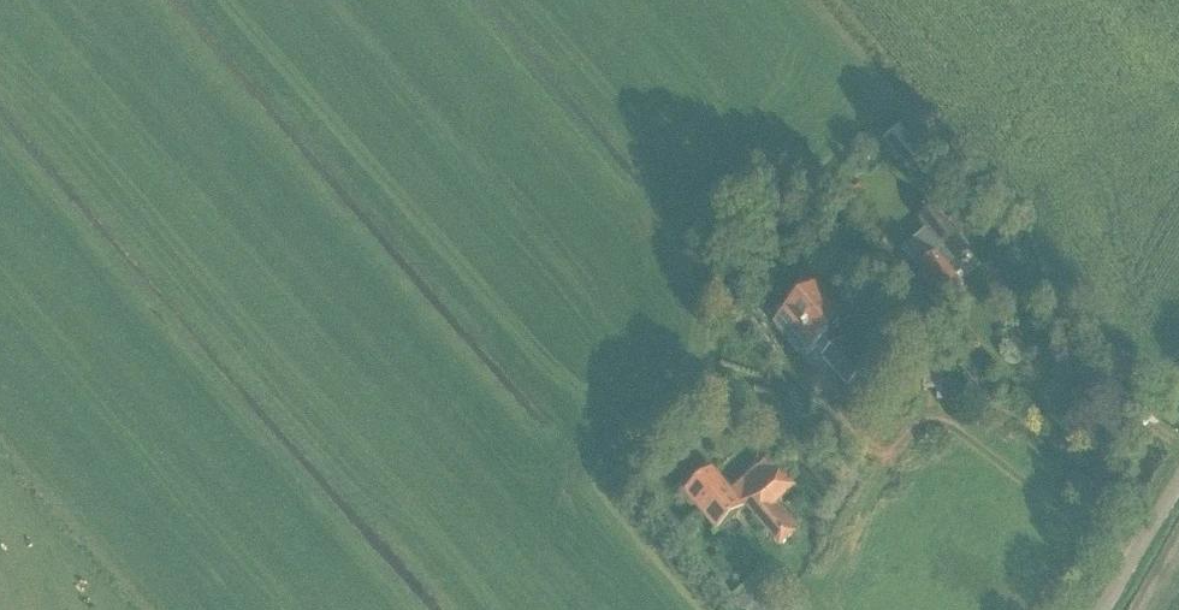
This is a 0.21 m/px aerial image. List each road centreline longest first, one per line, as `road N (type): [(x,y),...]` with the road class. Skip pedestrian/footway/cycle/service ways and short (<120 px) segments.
road 1 (track): [(831,396),(881,455),(918,429),(951,424),(1131,556)]
road 2 (track): [(990,279),(1099,386),(1178,443)]
road 3 (unclassified): [(1100,609),(1178,476)]

